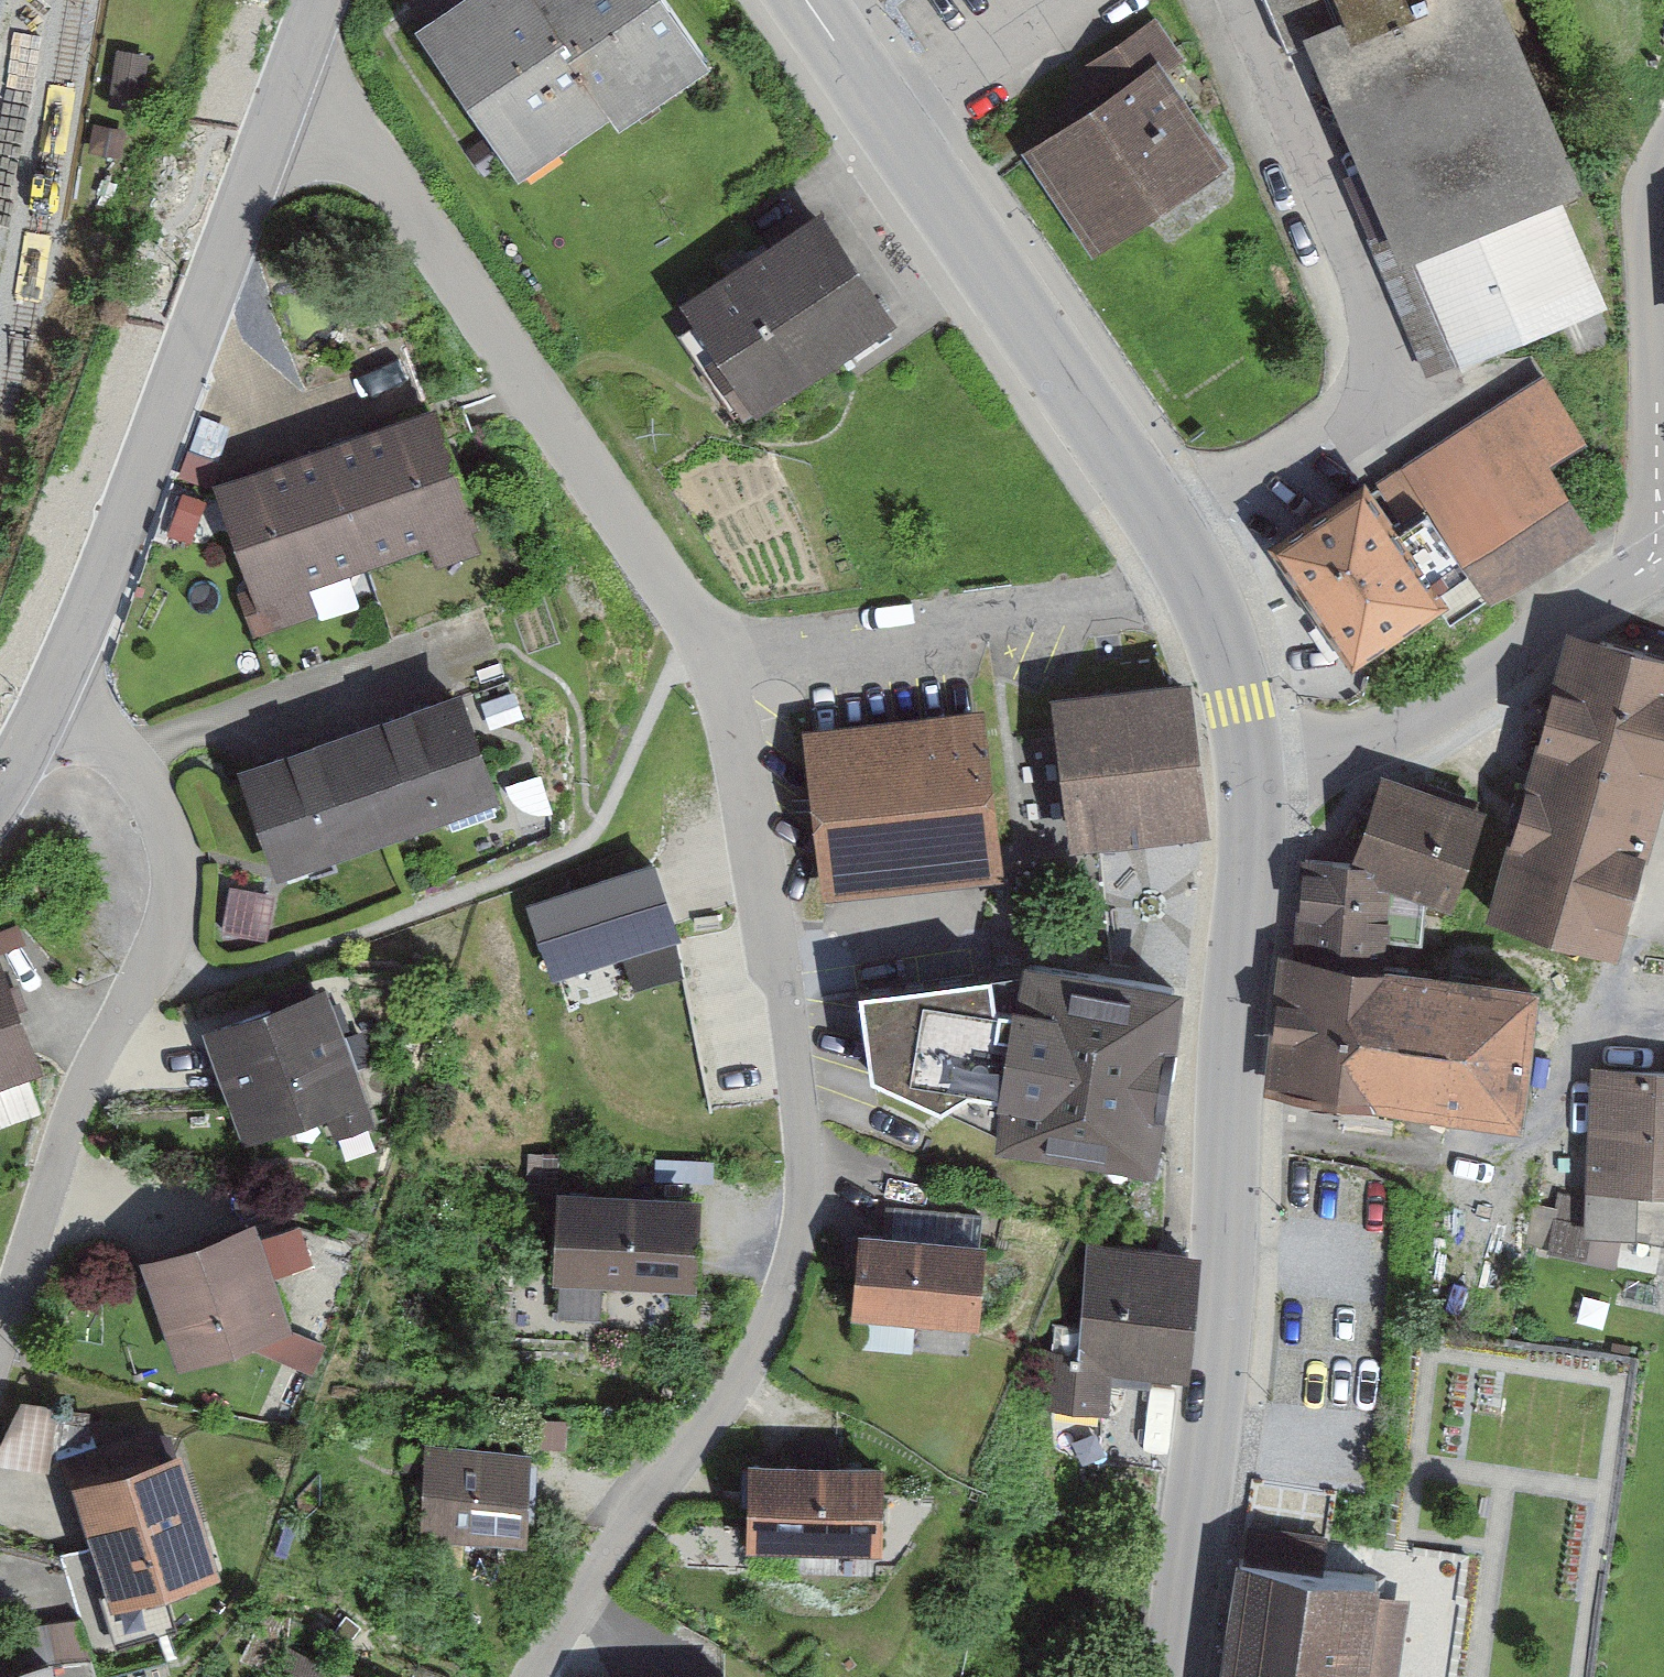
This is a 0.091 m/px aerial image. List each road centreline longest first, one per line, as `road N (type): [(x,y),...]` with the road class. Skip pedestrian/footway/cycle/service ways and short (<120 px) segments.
road 1 (residential): [(716,656),(786,998),(802,1125),(800,1232),(752,1359),(533,1676)]
road 2 (tertiary): [(1248,758),(1229,1178),(1201,1480),(1167,1676)]
road 3 (residential): [(284,87),(379,179),(716,656)]
road 4 (residential): [(0,1320),(72,1113),(172,912),(178,879),(174,841),(150,790),(52,684)]
road 5 (residential): [(1212,0),(1362,351),(1363,372),(1337,417),(1168,528)]
road 6 (tertiary): [(803,0),(1168,528)]
road 7 (residential): [(284,87),(145,471),(52,684)]
road 8 (residential): [(716,656),(1197,576)]
road 9 (residential): [(1248,758),(1390,720),(1642,566)]
road 10 (residential): [(1642,566),(1663,164)]
road 11 (tertiary): [(1197,576),(1220,625),(1248,758)]

